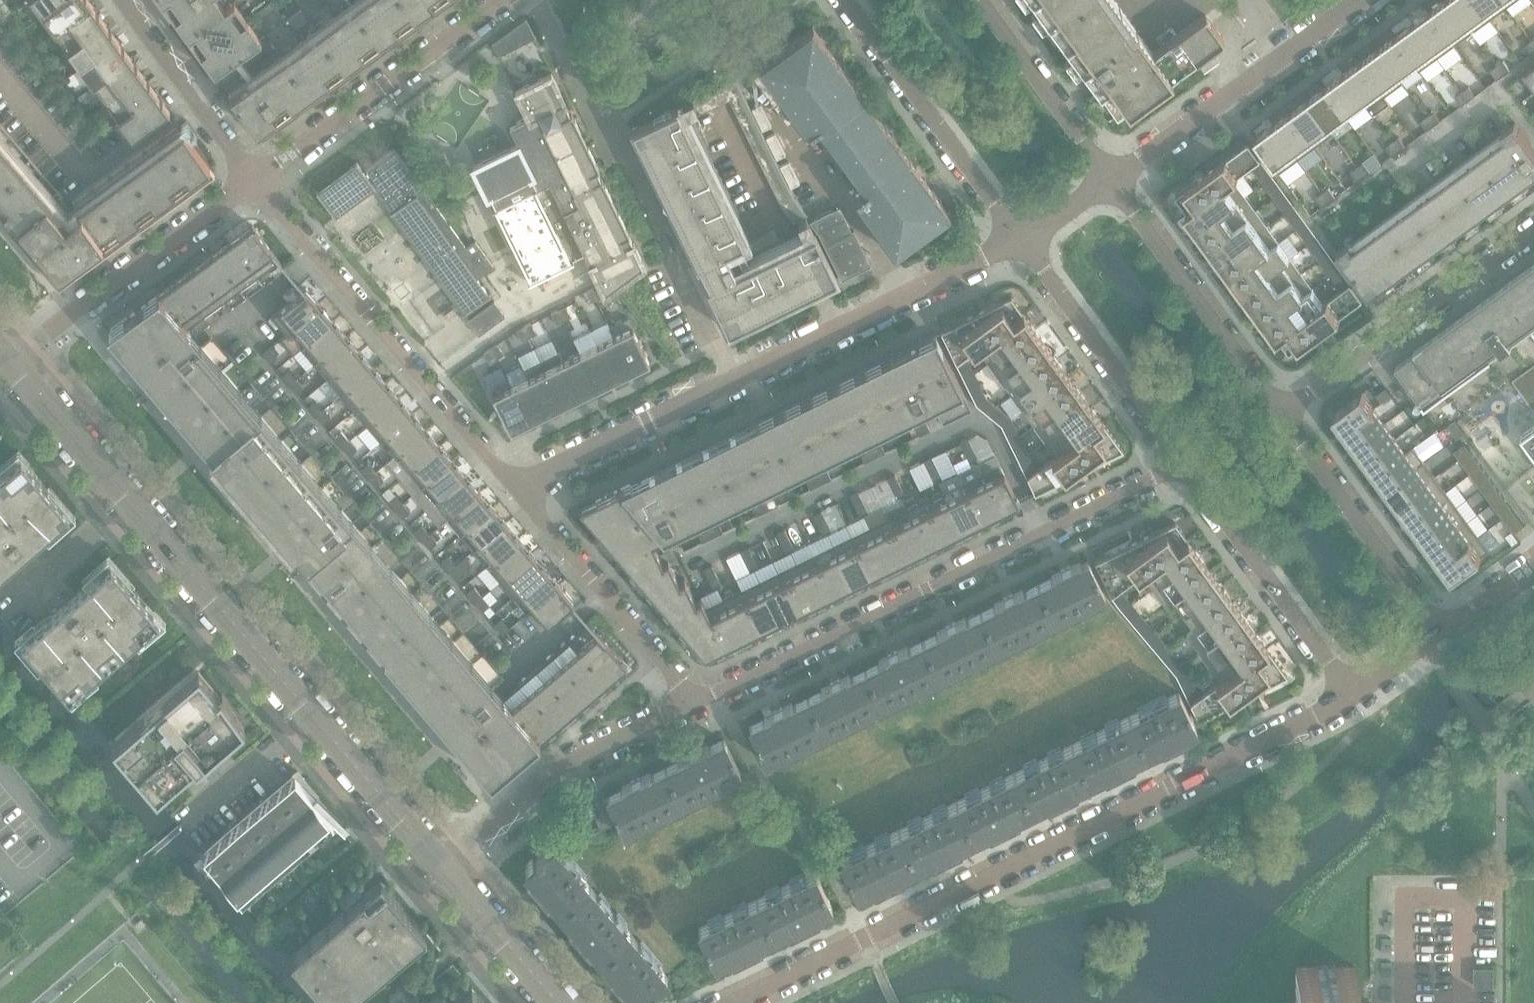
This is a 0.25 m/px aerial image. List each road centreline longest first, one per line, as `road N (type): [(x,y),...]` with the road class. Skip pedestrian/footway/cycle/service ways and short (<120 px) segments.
road 1 (residential): [(730,1002),(1351,691)]
road 2 (tertiary): [(443,869),(8,360)]
road 3 (residential): [(512,487),(1021,237)]
road 4 (residential): [(1182,462),(692,700)]
road 5 (residential): [(512,487),(252,180)]
road 6 (residential): [(1533,230),(1281,414)]
road 7 (residential): [(252,180),(504,0)]
road 8 (residential): [(1112,182),(1359,0)]
road 9 (residential): [(443,869),(579,754),(692,700)]
road 10 (residential): [(8,360),(252,180)]
road 11 (residential): [(845,0),(1021,237)]
road 12 (residential): [(1281,414),(1112,182)]
road 13 (residential): [(1182,462),(1351,691)]
road 14 (residential): [(692,700),(512,487)]
road 15 (residential): [(1021,237),(1182,462)]
road 16 (residential): [(1438,634),(1281,414)]
road 17 (residential): [(1112,182),(979,0)]
road 18 (residential): [(252,180),(118,0)]
road 19 (tertiary): [(558,1002),(443,869)]

